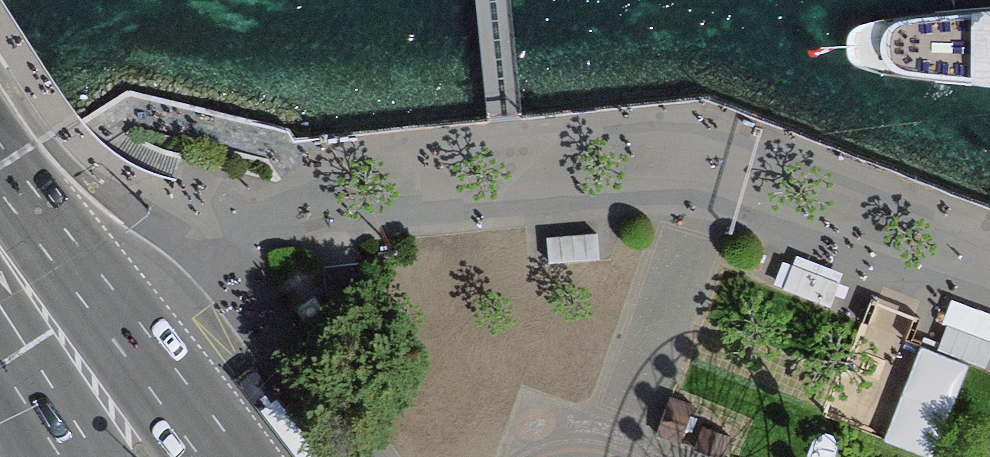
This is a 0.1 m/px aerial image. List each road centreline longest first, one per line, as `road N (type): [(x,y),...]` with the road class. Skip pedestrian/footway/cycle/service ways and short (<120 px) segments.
road 1 (primary): [(236,456),(198,410),(0,249)]
road 2 (primary): [(0,260),(61,456)]

